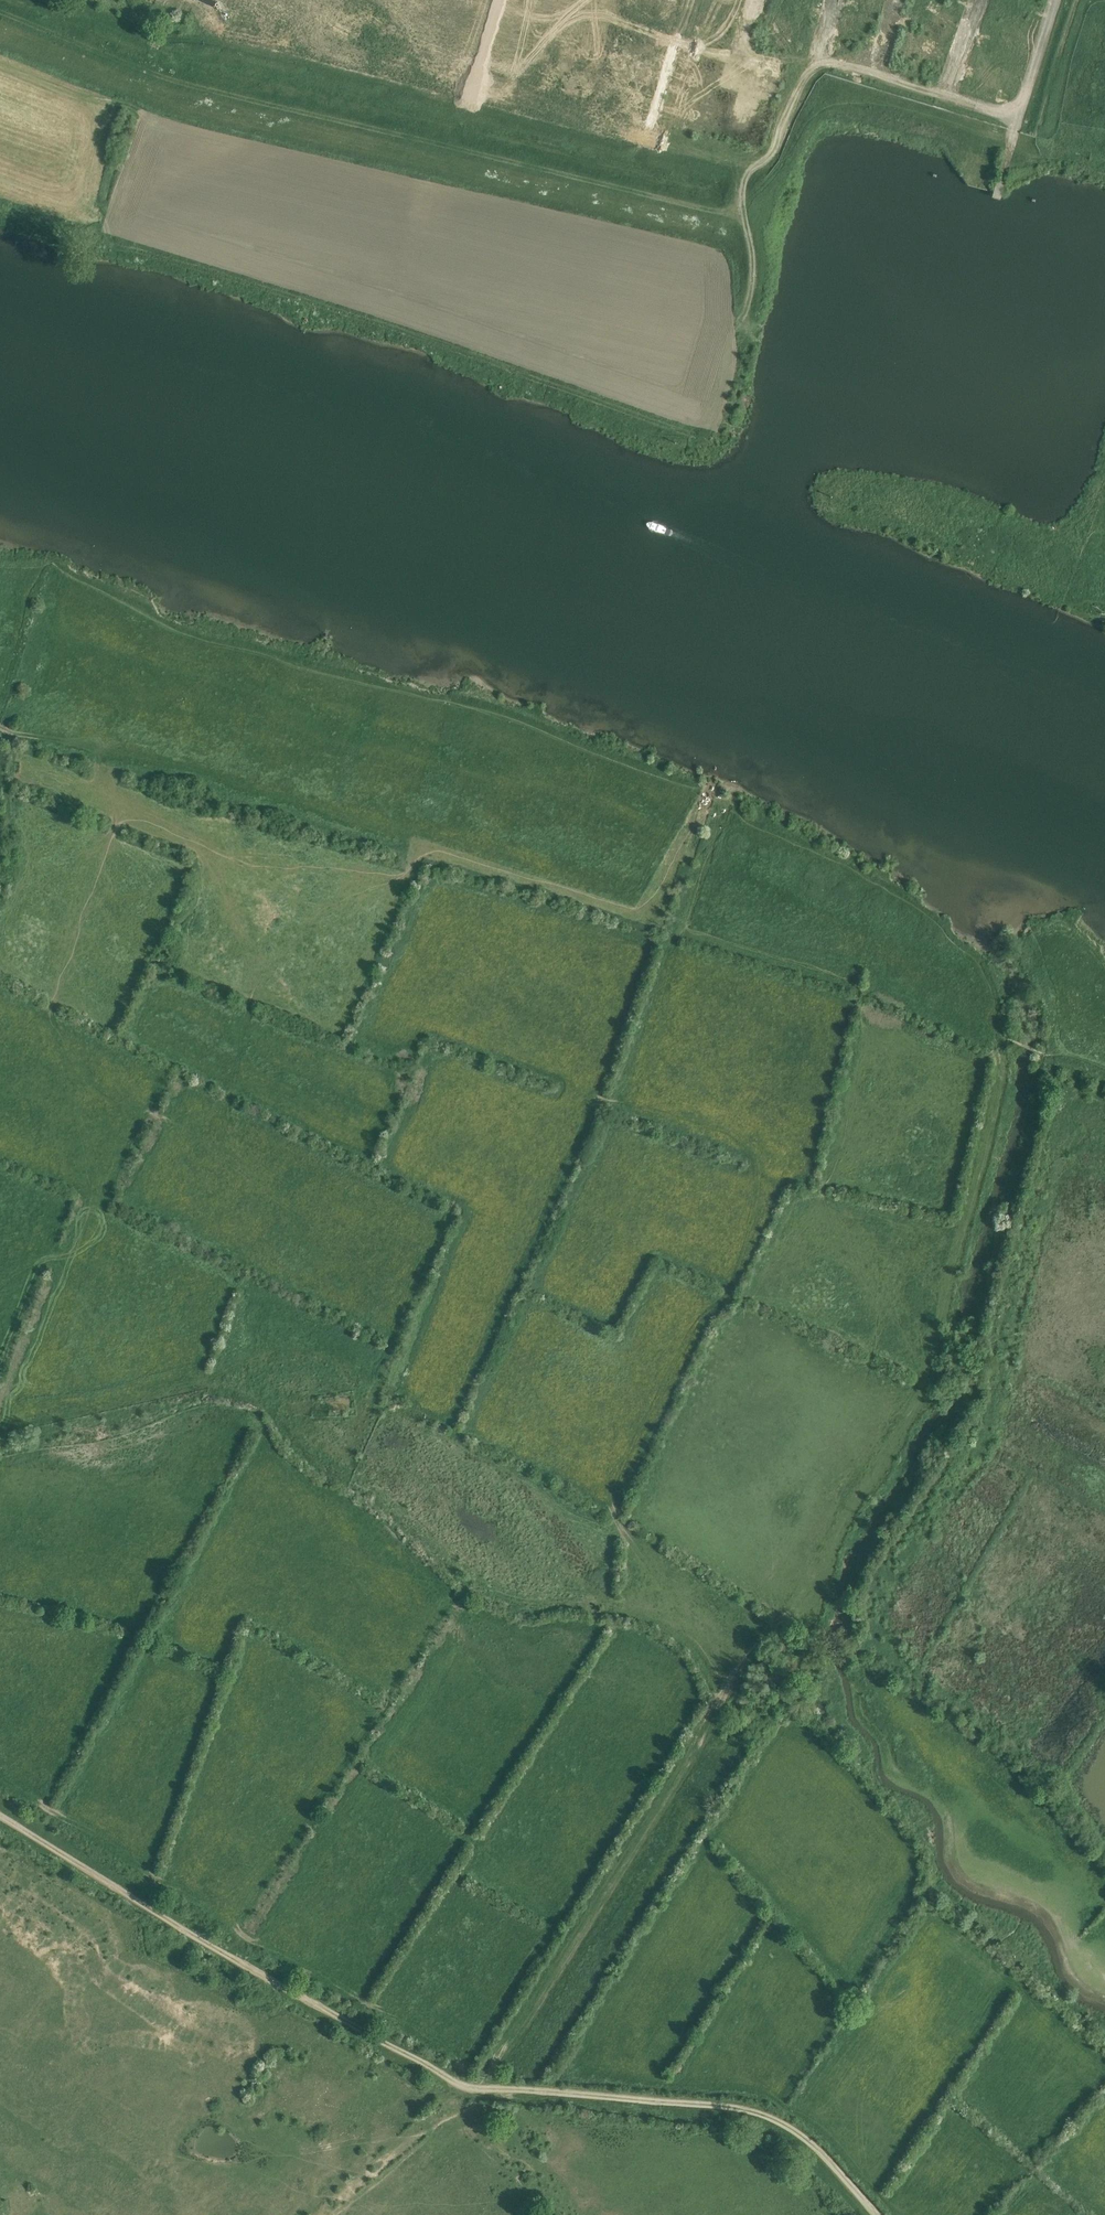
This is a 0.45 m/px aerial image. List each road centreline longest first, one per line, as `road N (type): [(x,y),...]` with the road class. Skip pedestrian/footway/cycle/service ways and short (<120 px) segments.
road 1 (track): [(0,1814),(285,1989),(456,2082)]
road 2 (track): [(875,2214),(811,2145),(762,2113),(476,2086)]

